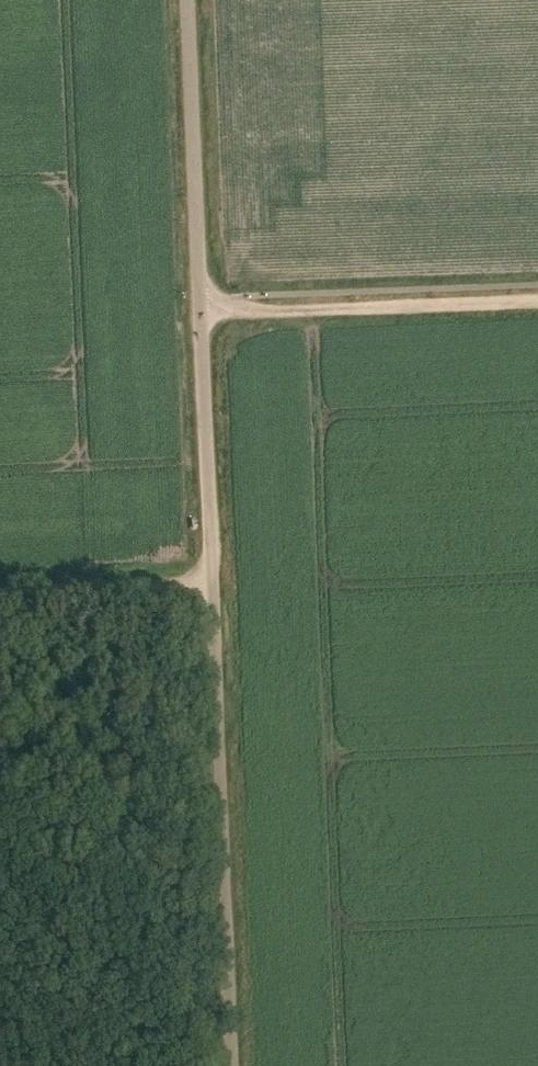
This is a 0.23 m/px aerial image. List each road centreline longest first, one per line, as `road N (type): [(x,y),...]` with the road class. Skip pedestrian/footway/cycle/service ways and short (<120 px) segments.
road 1 (unclassified): [(229,1065),(187,0)]
road 2 (track): [(199,312),(537,301)]
road 3 (track): [(212,587),(0,595)]

